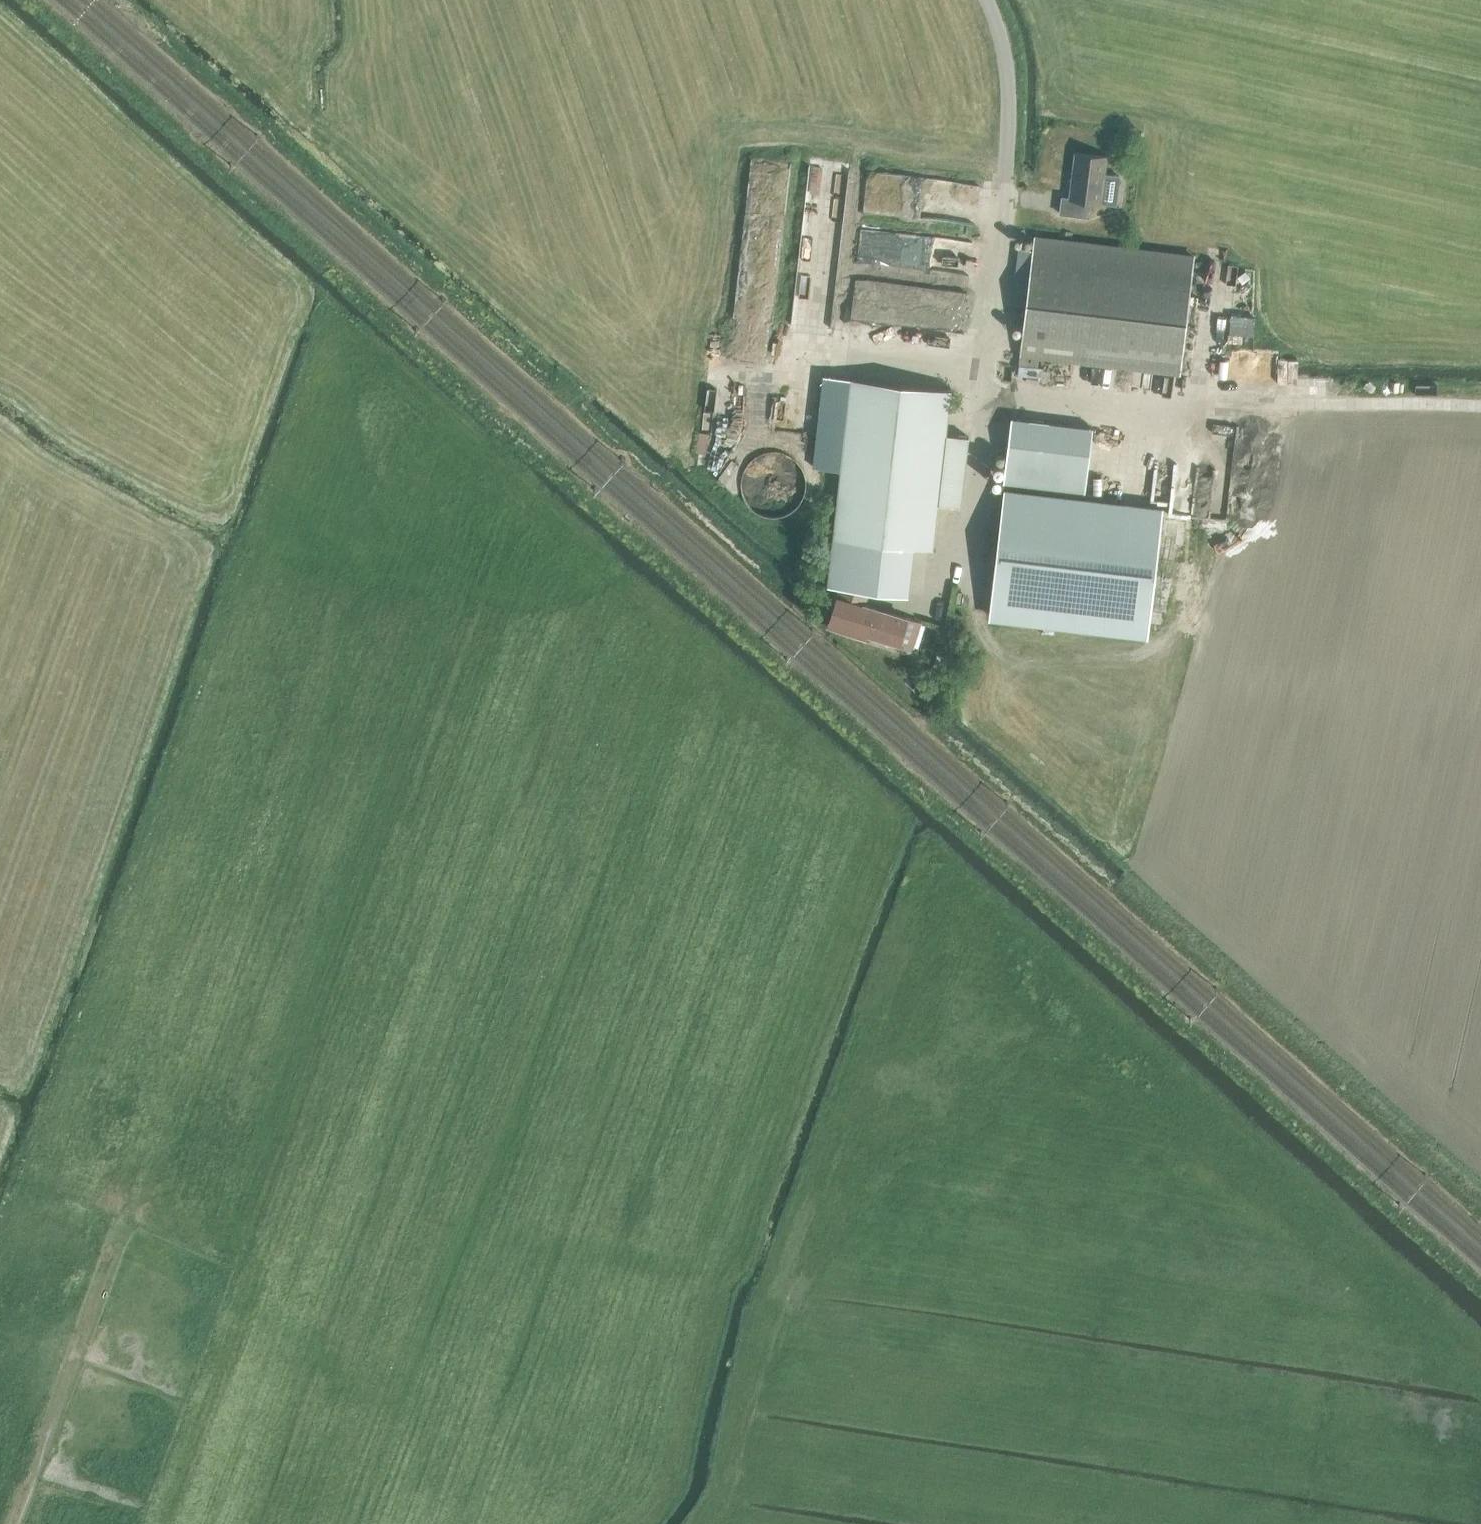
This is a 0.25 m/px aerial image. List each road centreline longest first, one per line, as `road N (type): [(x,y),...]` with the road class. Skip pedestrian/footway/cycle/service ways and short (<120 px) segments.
road 1 (track): [(1480,414),(1267,402),(1127,416),(989,400),(994,318)]

